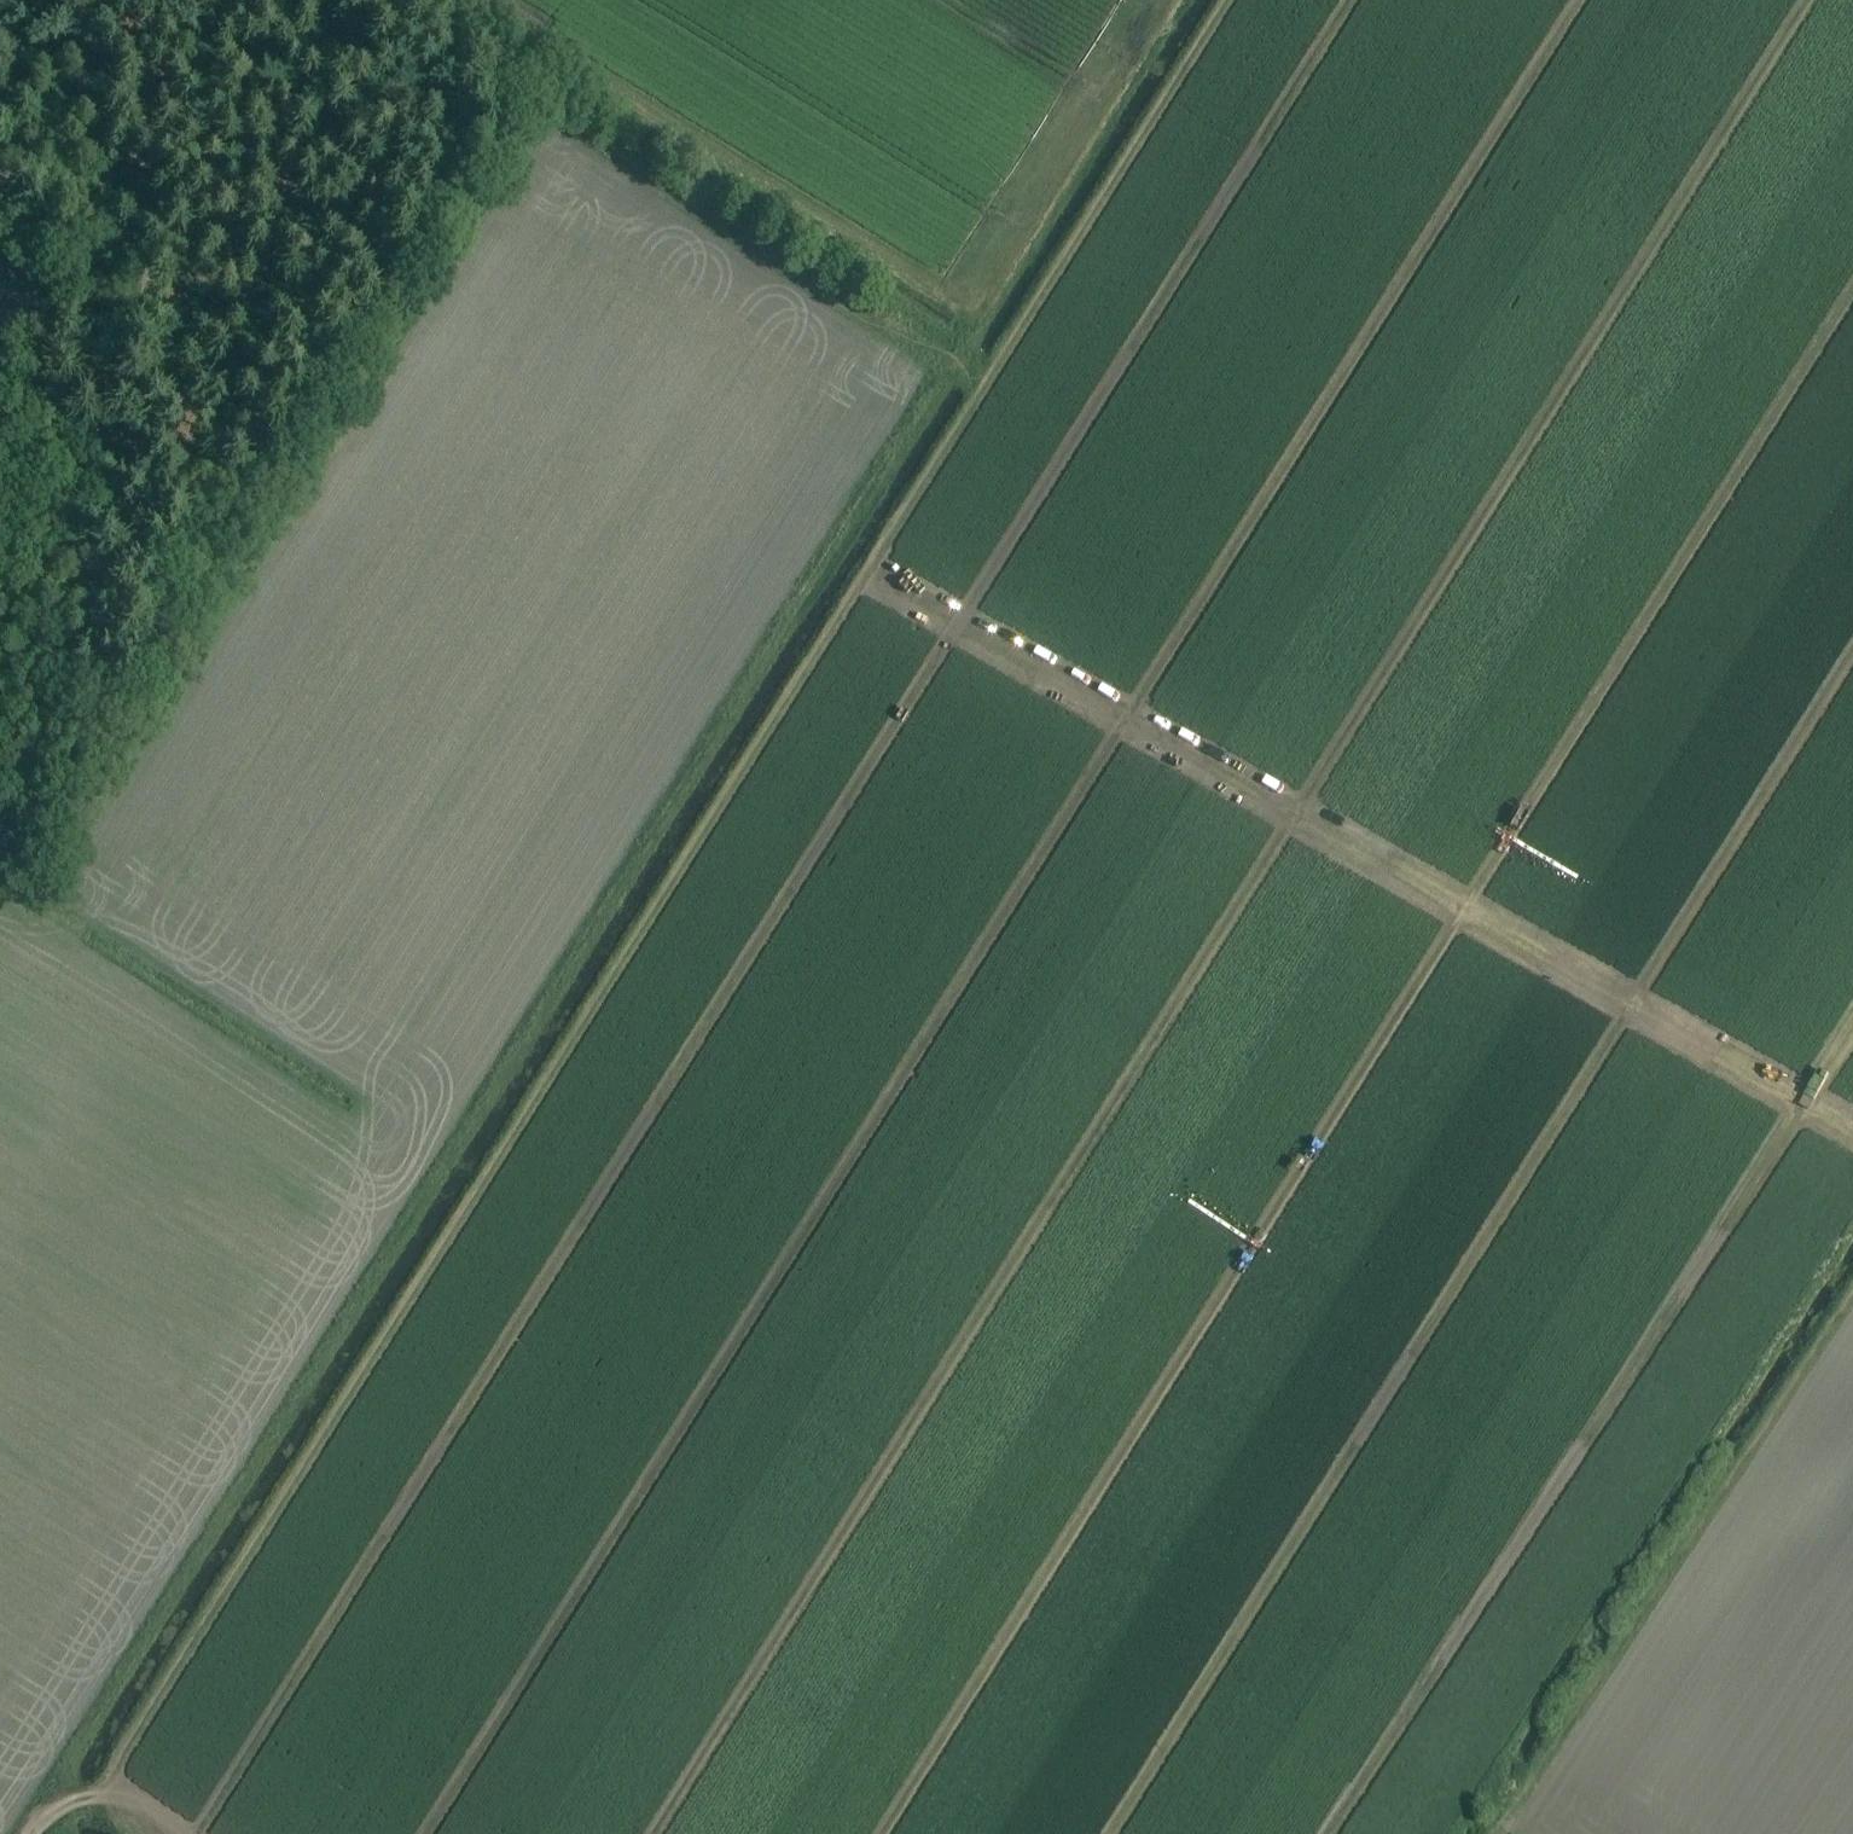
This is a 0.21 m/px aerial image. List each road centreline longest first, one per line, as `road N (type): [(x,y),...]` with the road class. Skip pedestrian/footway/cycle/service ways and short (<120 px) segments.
road 1 (track): [(1177,0),(24,1833)]
road 2 (track): [(937,373),(544,111)]

